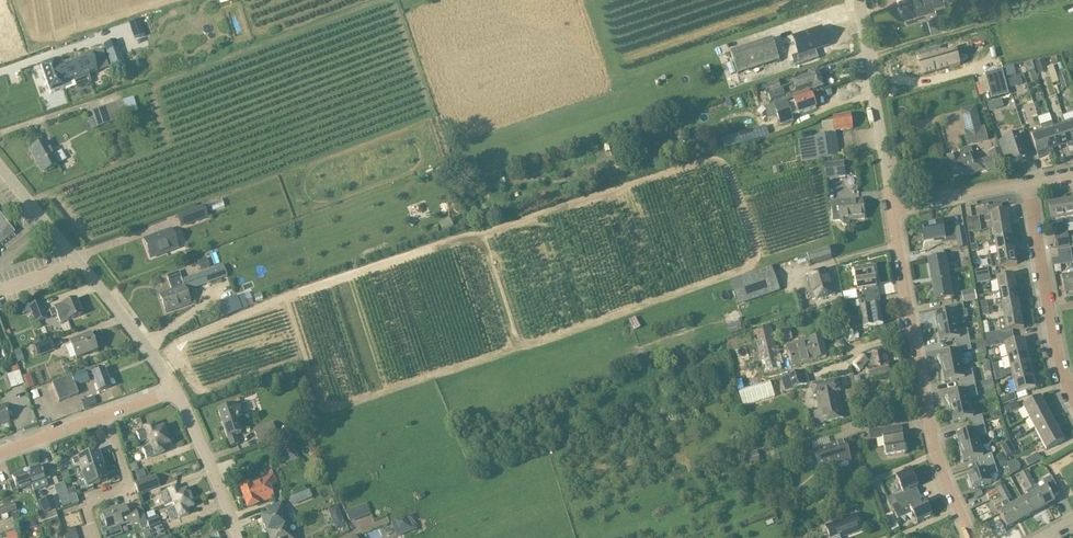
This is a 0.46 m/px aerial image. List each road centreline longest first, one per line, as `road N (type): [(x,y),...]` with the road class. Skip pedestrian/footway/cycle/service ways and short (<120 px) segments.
road 1 (residential): [(971,537),(936,450),(895,211)]
road 2 (residential): [(181,392),(0,163)]
road 3 (residential): [(895,211),(857,0)]
road 4 (residential): [(1064,380),(1028,186)]
road 5 (residential): [(94,537),(85,504),(131,488),(106,416)]
road 6 (residential): [(239,537),(181,392)]
road 7 (residential): [(1028,186),(895,211)]

